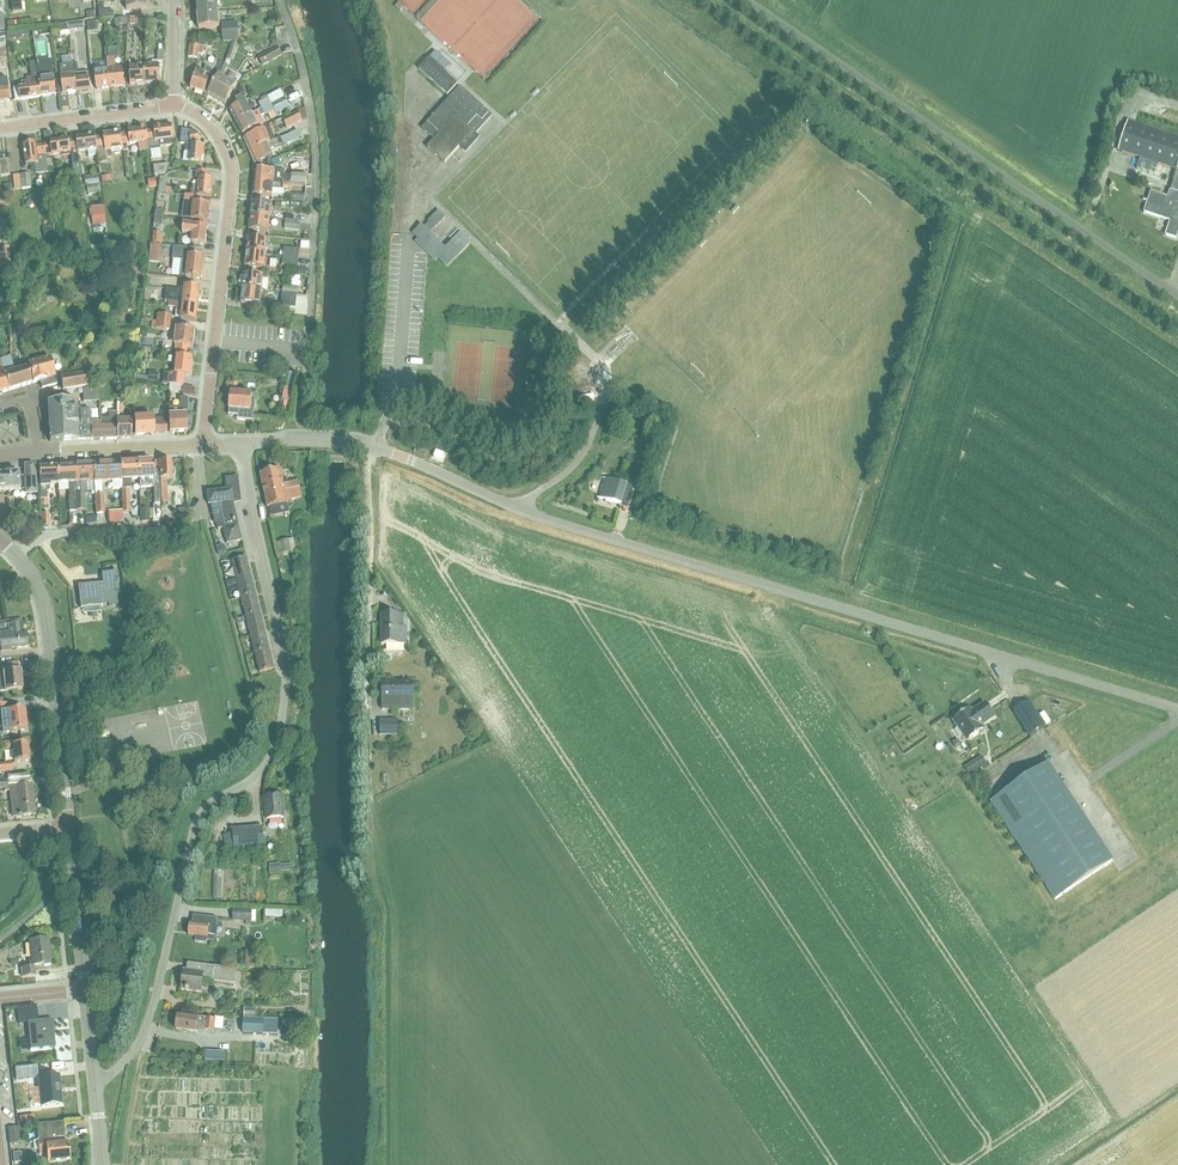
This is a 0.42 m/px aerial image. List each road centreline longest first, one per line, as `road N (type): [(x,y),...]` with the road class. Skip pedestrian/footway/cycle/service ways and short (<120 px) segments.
road 1 (unclassified): [(1177,709),(518,508),(413,461)]
road 2 (residential): [(96,1080),(130,1060),(146,1034),(192,830),(206,806),(253,779),(281,718),(285,660),(243,442)]
road 3 (unclassified): [(1177,298),(743,0)]
road 4 (residential): [(175,105),(218,135),(232,186),(202,446)]
road 5 (tertiary): [(68,825),(37,587),(0,540)]
road 6 (residential): [(0,128),(175,105)]
road 7 (residential): [(243,442),(361,442),(413,461)]
road 8 (tertiary): [(86,990),(68,825)]
road 9 (residential): [(41,451),(202,446)]

